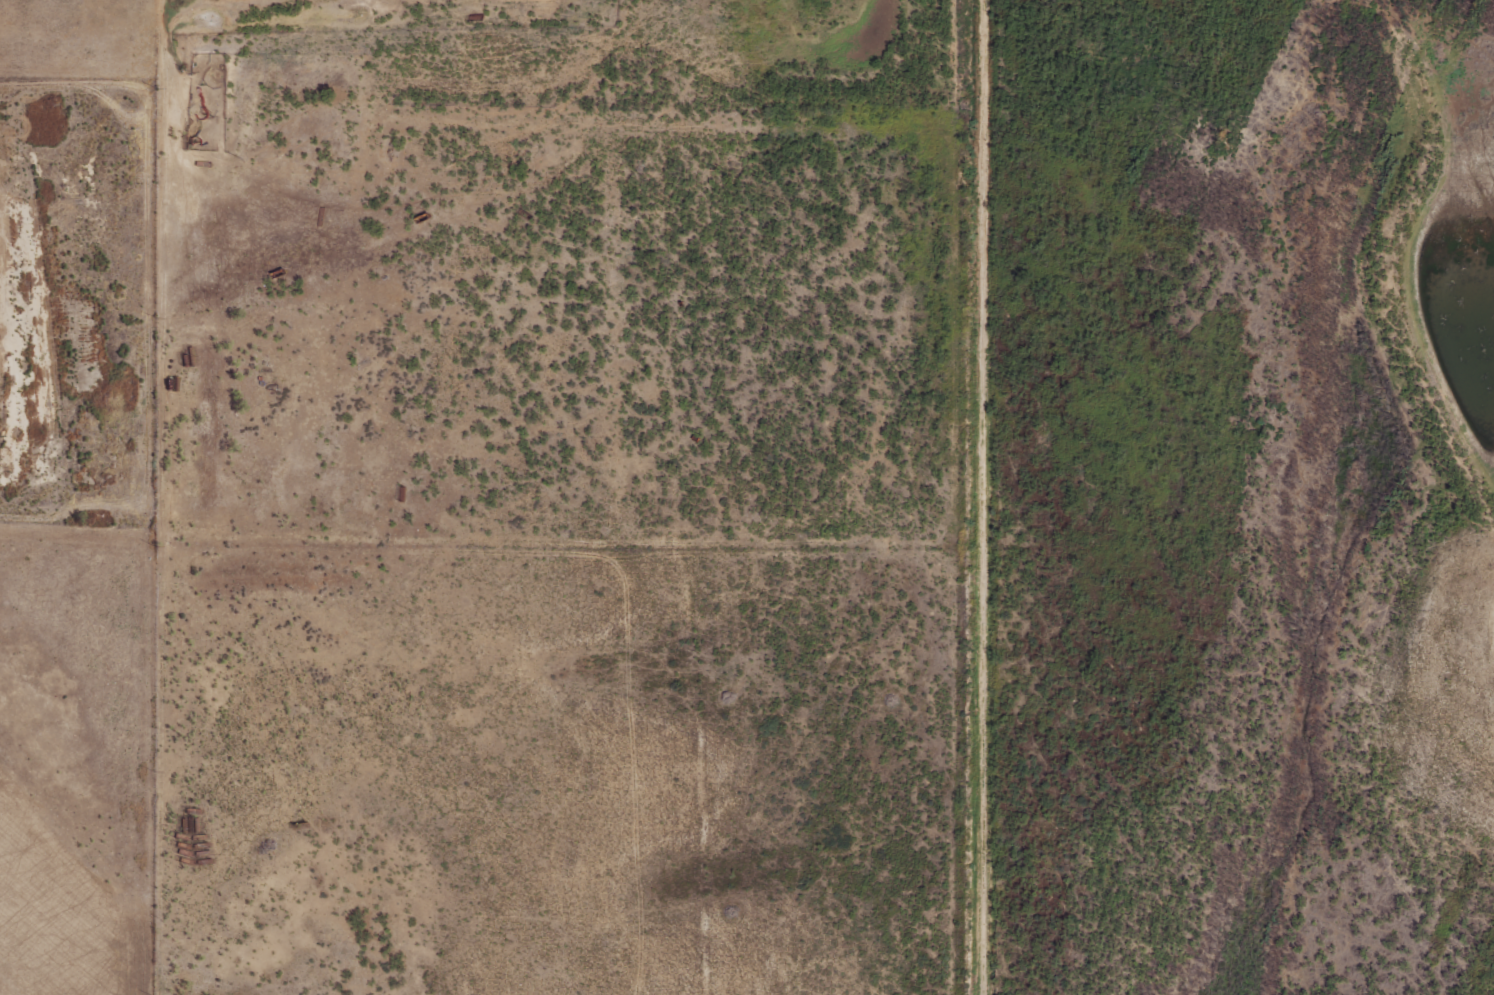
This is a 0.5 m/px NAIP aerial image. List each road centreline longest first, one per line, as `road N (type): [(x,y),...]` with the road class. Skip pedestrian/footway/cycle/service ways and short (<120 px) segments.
road 1 (residential): [(965,994),(972,0)]

